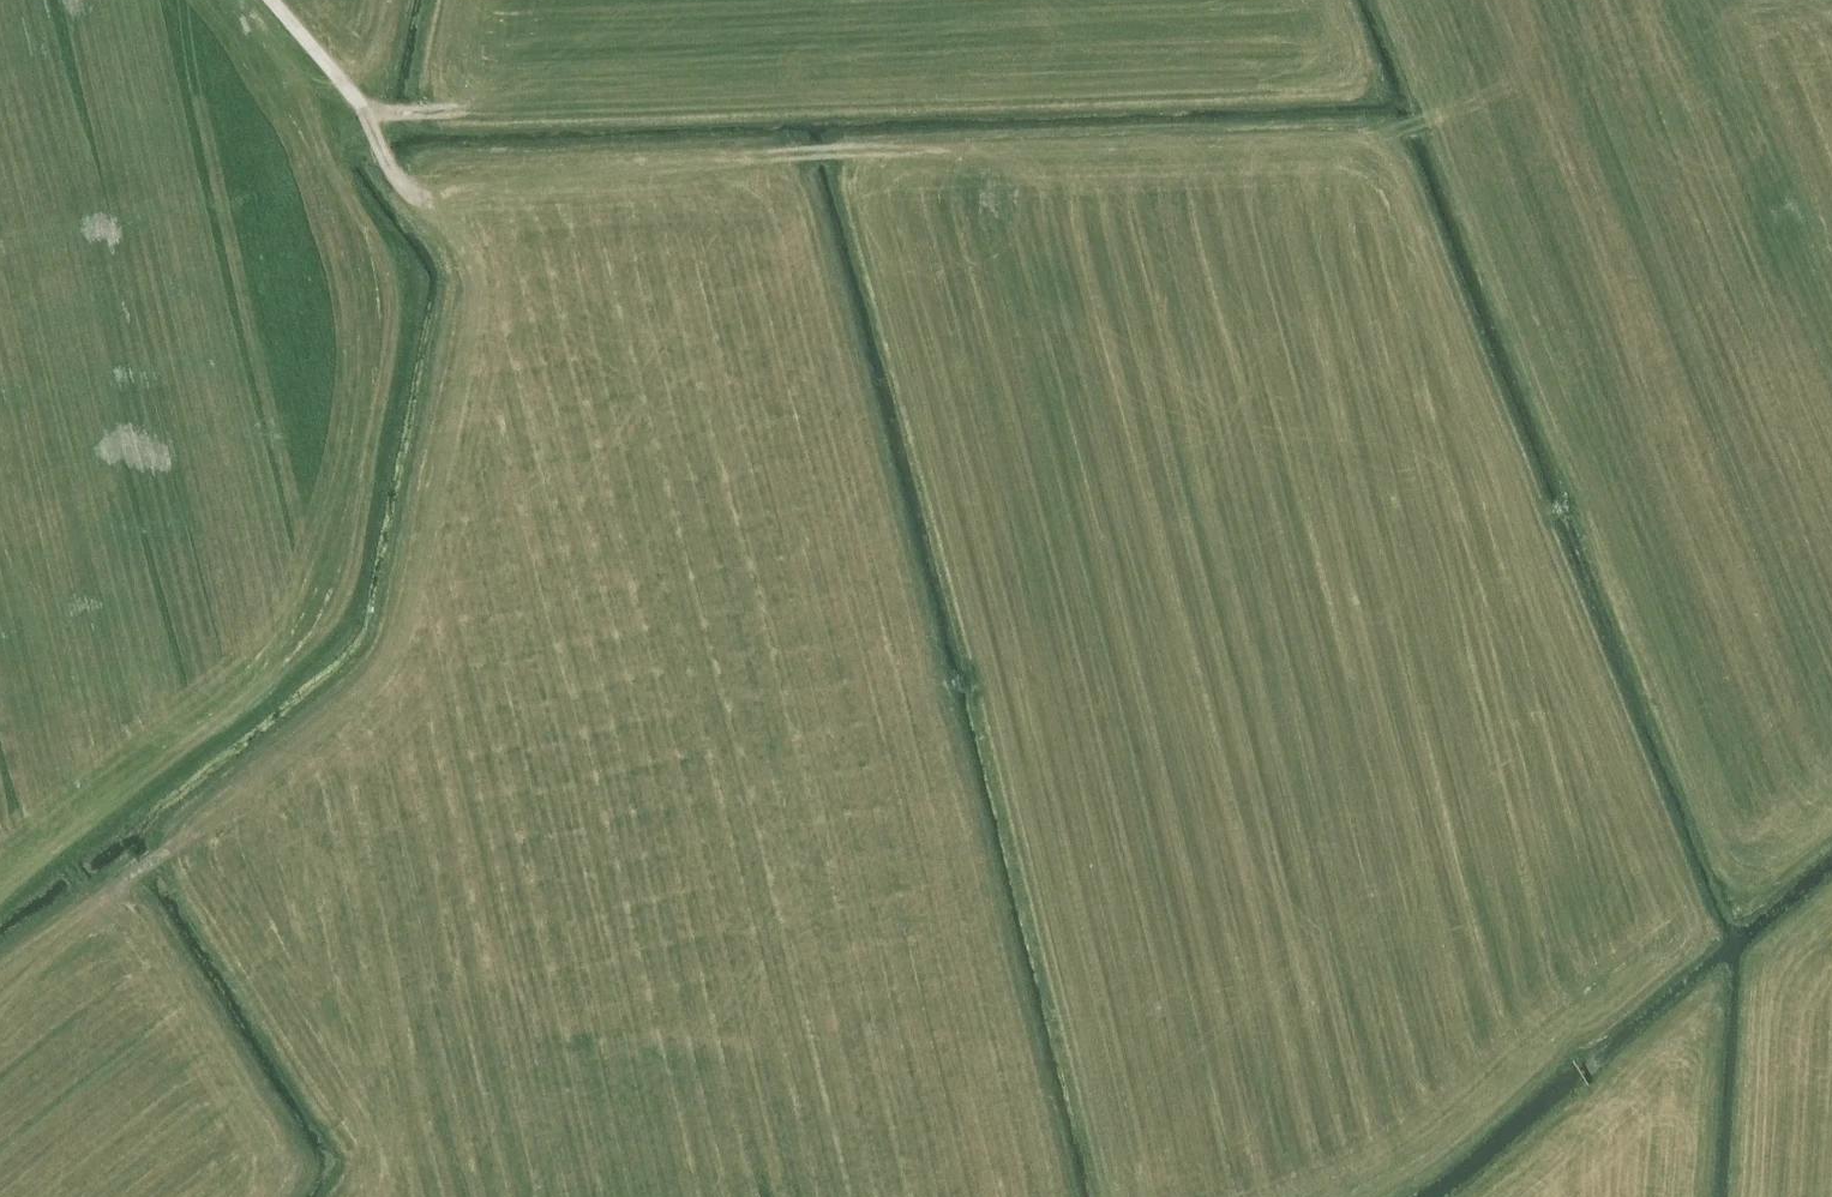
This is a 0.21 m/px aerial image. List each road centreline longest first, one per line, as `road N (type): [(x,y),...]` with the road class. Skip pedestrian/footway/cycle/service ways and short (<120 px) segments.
road 1 (track): [(413,195),(388,164),(362,104),(273,0)]

